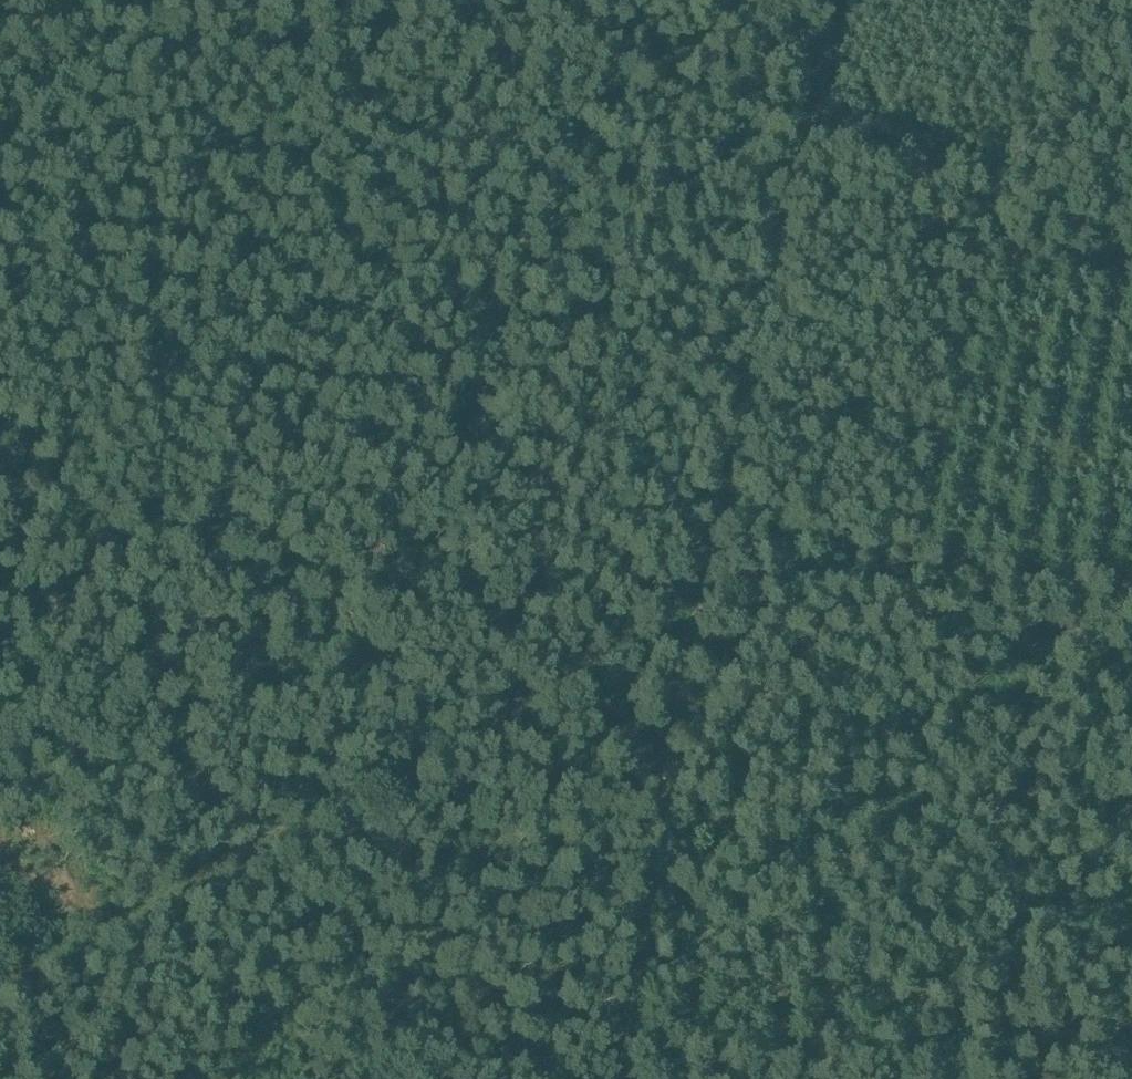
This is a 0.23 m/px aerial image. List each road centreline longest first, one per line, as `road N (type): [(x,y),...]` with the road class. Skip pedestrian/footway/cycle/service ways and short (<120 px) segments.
road 1 (track): [(841,0),(694,612),(618,1078)]

